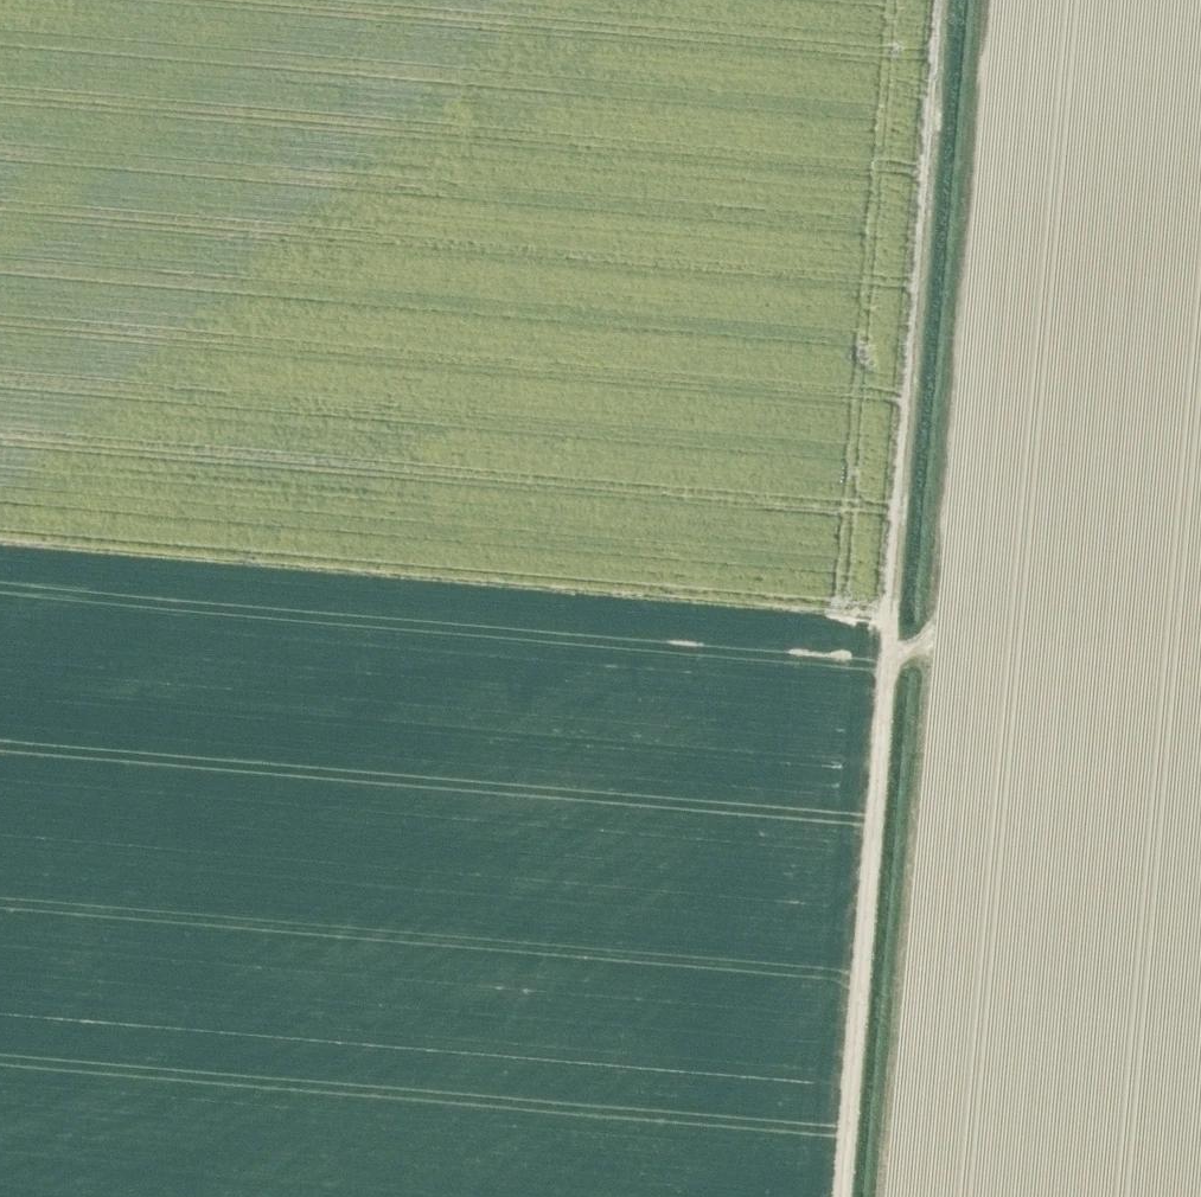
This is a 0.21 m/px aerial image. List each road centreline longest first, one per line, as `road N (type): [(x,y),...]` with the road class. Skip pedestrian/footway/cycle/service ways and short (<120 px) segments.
road 1 (track): [(839,1196),(890,605)]

